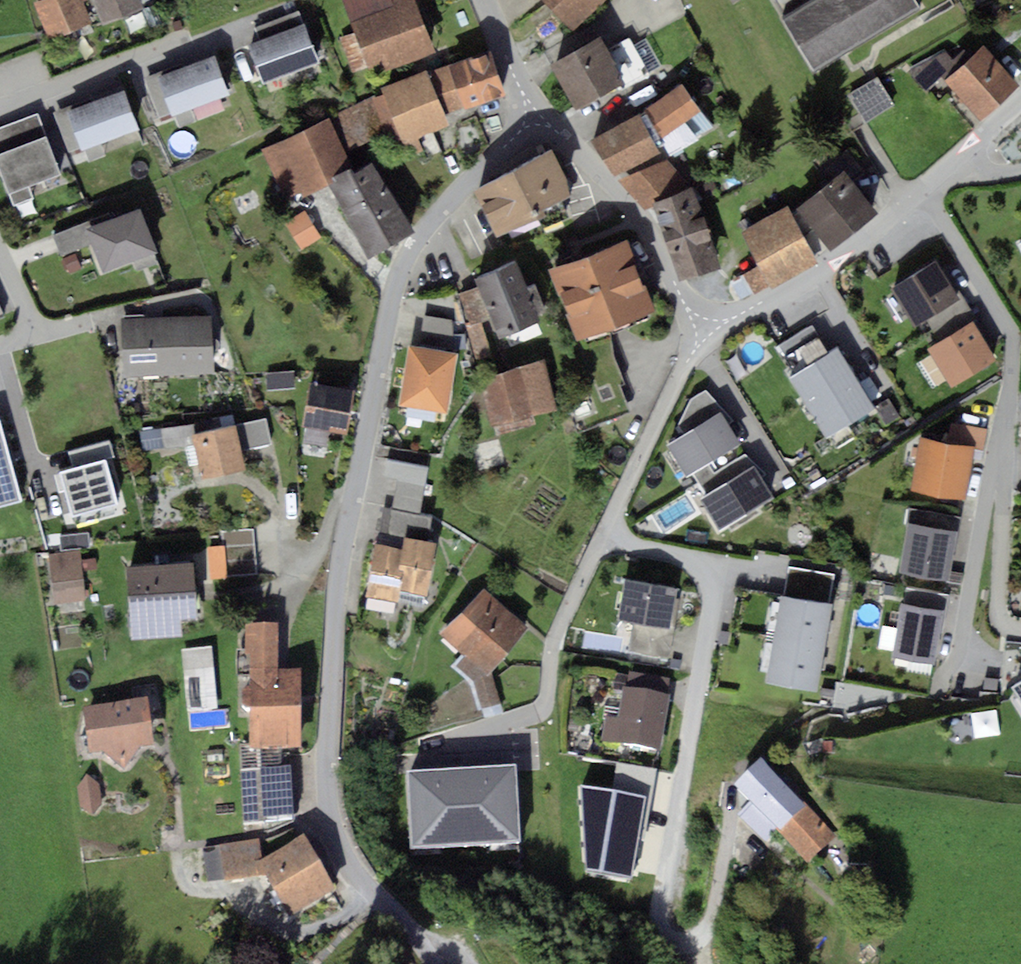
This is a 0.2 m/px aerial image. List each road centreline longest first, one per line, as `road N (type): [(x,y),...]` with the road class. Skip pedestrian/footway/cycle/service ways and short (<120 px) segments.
road 1 (residential): [(533,117),(444,205),(406,259),(338,588),(331,819),(346,858),(436,963)]
road 2 (residential): [(603,539),(693,561),(713,590),(657,909),(657,931),(668,943),(697,943),(717,917),(733,804)]
road 3 (residential): [(922,195),(1013,347),(954,662)]
road 4 (residential): [(603,539),(557,635),(541,706),(434,745)]
road 5 (residential): [(706,336),(618,199),(533,117)]
road 6 (residential): [(706,336),(922,195)]
road 7 (residential): [(706,336),(603,539)]
road 8 (residential): [(533,117),(485,0)]

